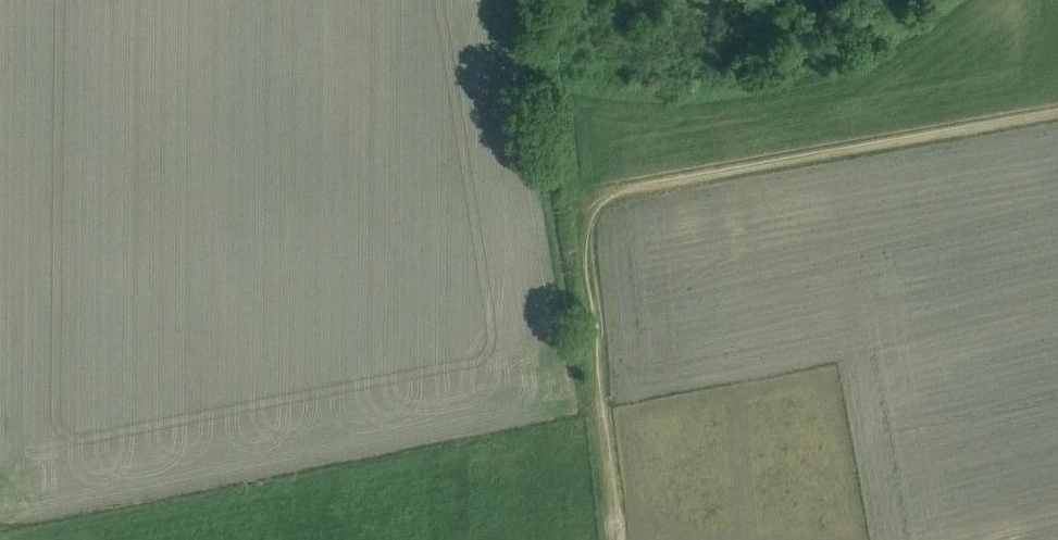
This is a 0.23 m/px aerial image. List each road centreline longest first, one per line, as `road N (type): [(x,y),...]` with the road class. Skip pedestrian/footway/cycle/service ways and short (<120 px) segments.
road 1 (track): [(617,539),(583,251),(591,213),(603,200),(1057,114)]

